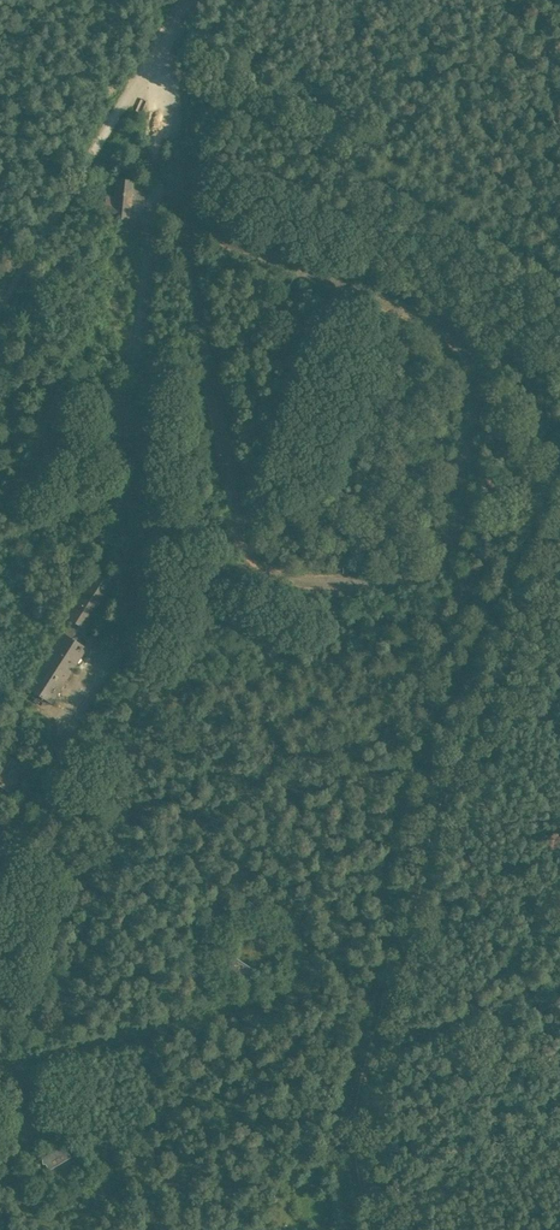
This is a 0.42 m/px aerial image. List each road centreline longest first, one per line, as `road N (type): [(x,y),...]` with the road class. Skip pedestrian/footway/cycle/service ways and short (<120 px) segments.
road 1 (unclassified): [(370,1229),(359,1169),(434,803),(559,491)]
road 2 (track): [(179,0),(0,304)]

